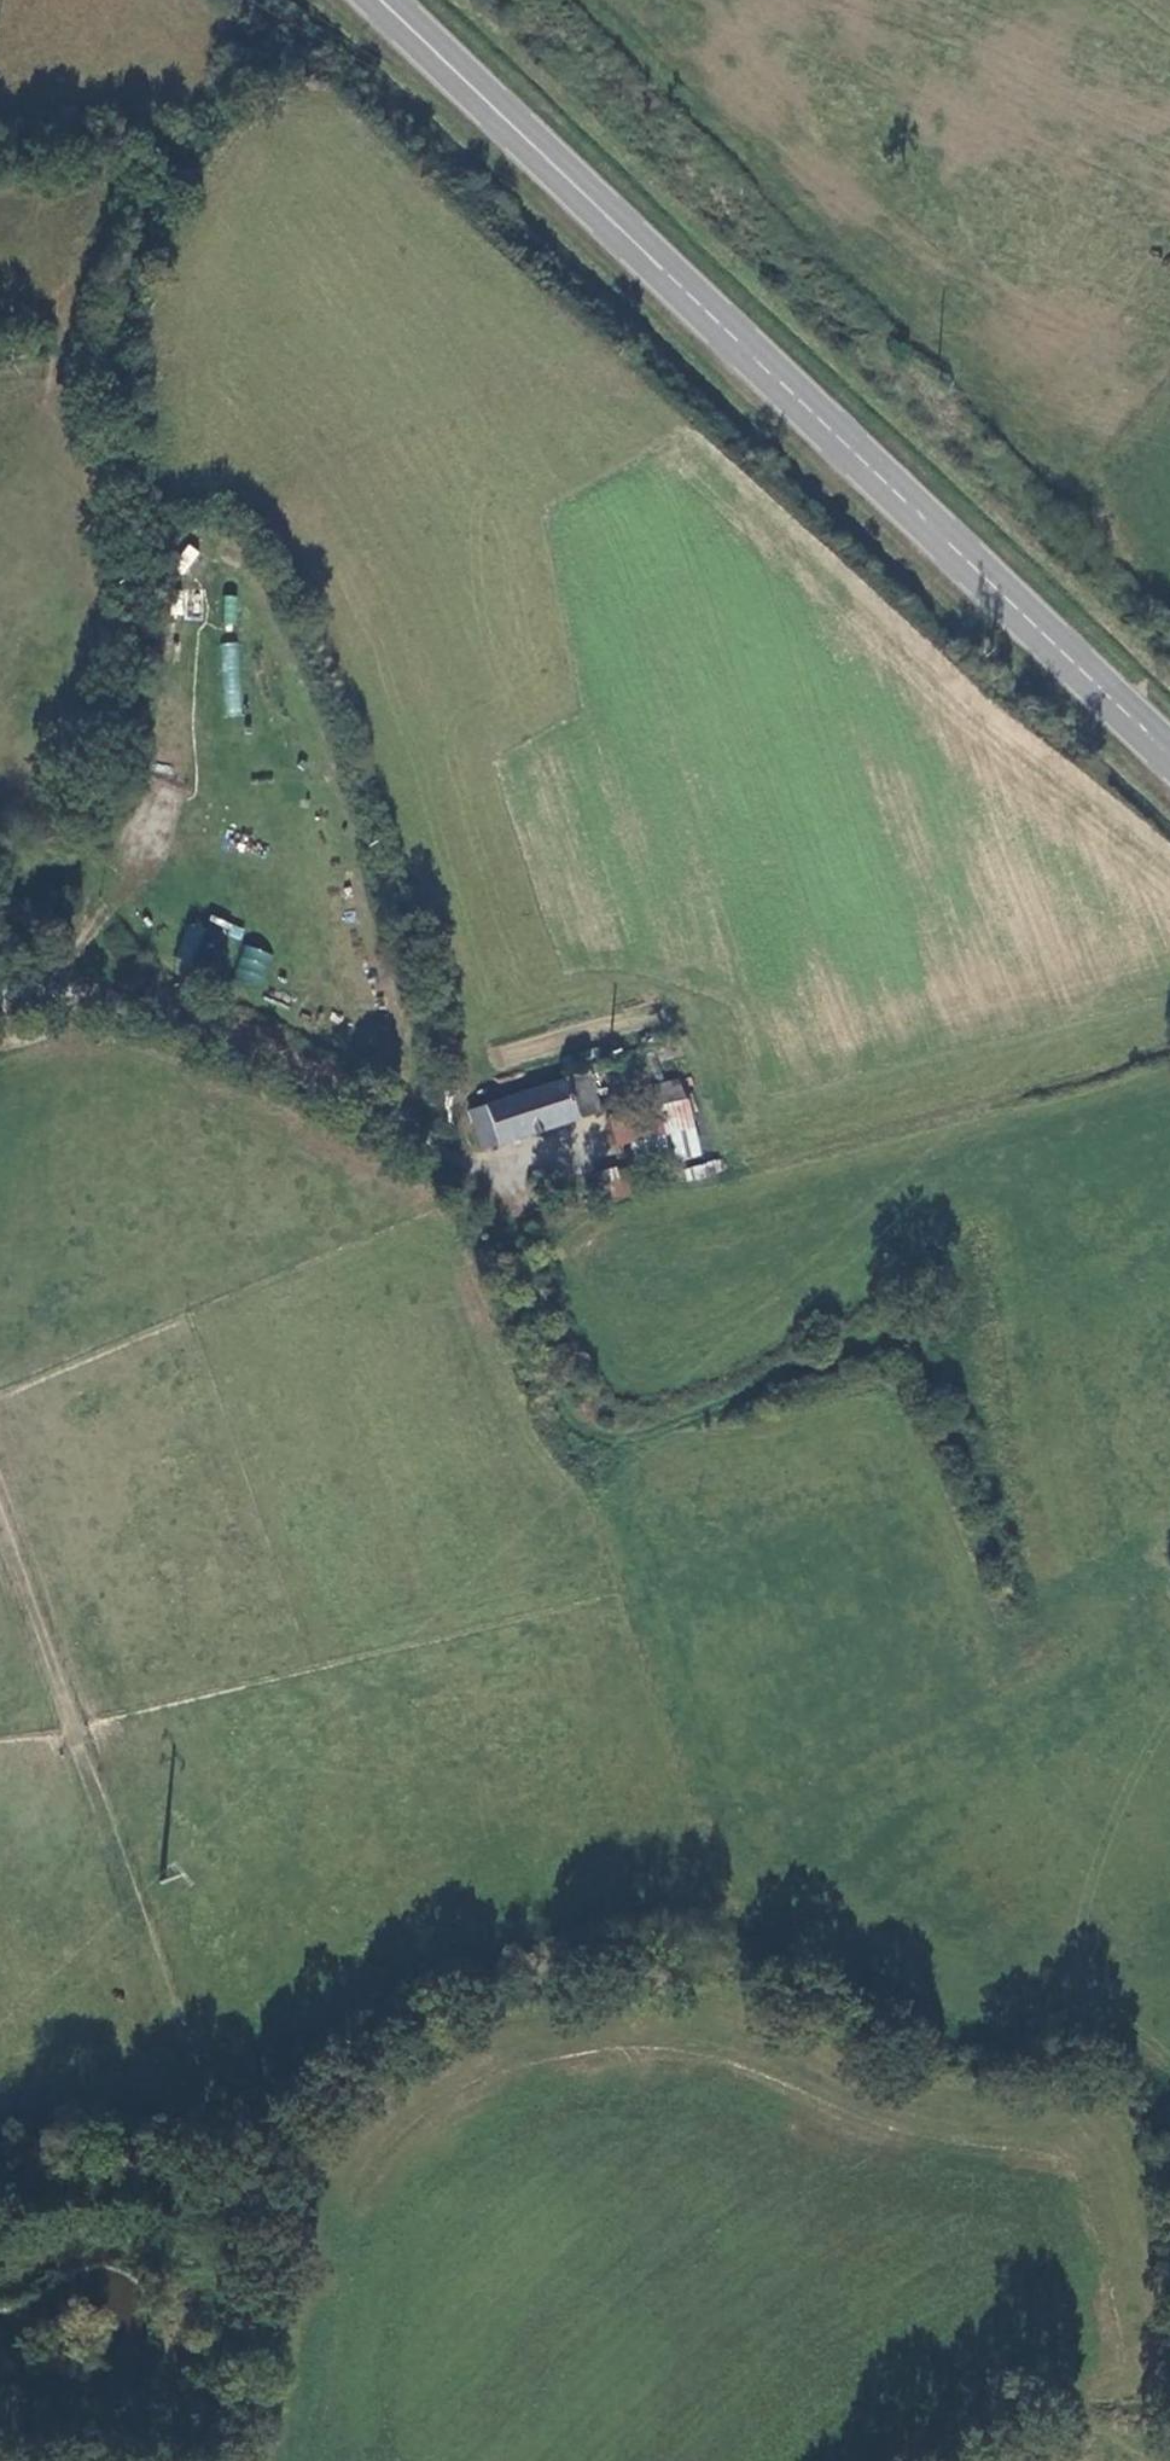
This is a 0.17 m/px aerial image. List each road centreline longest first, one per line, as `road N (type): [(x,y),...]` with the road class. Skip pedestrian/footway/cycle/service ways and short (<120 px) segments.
road 1 (secondary): [(384,0),(1169,752)]
road 2 (unclassified): [(0,993),(55,986),(172,1019),(483,1172)]

